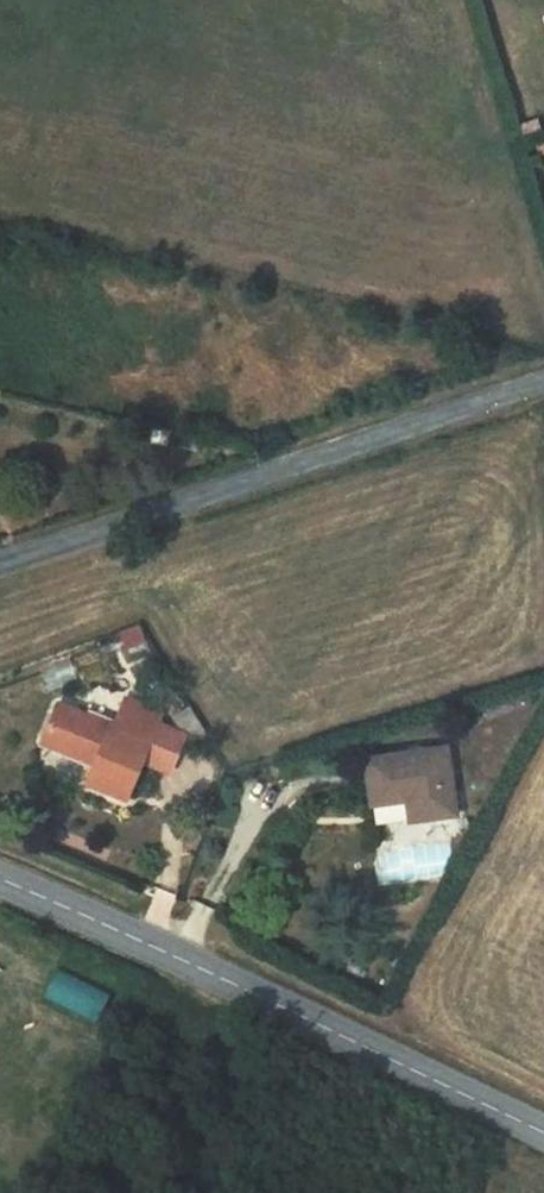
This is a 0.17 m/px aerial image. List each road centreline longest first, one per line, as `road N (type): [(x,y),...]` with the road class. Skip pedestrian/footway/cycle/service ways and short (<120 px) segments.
road 1 (tertiary): [(0,901),(543,1137)]
road 2 (residential): [(0,563),(543,378)]

